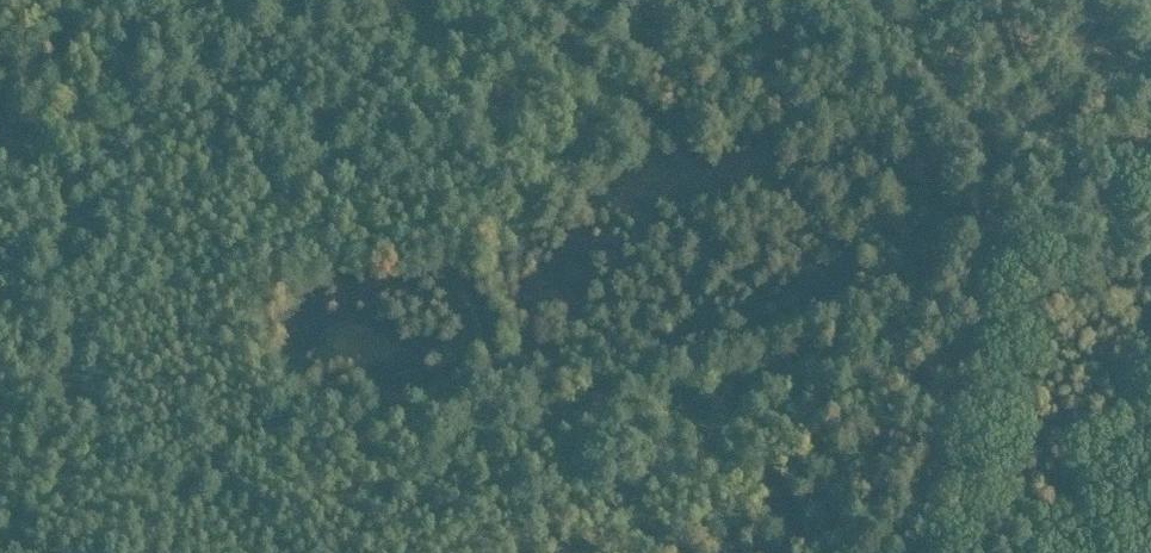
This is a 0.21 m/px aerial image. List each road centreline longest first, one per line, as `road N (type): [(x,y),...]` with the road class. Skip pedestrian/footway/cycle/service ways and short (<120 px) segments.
road 1 (track): [(1080,0),(950,118)]
road 2 (track): [(950,118),(857,0)]

